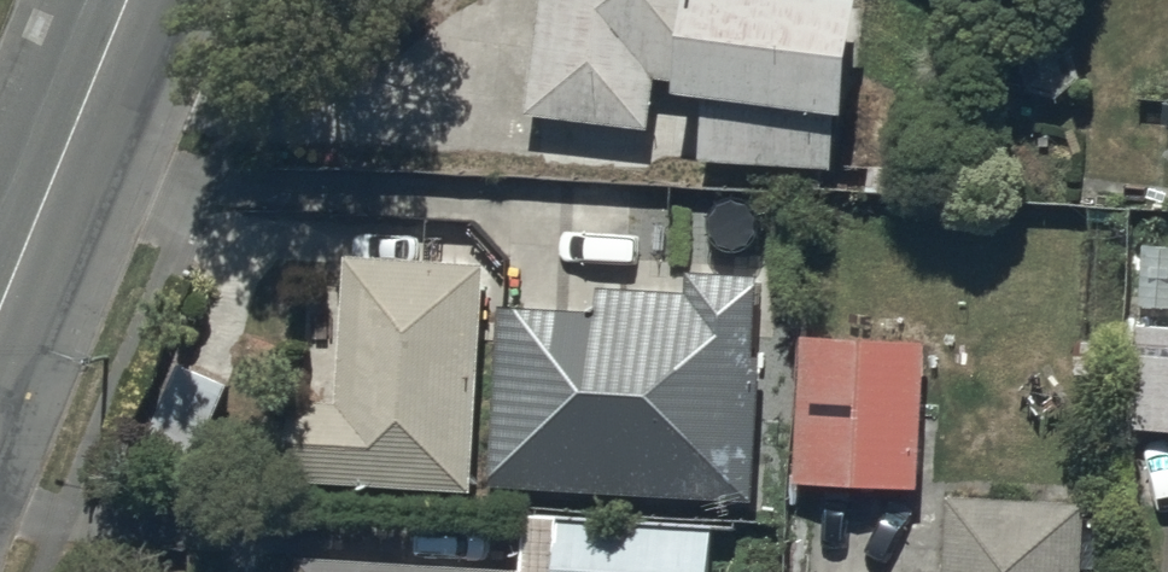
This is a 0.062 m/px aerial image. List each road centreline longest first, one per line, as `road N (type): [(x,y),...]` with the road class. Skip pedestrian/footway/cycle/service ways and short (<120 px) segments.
road 1 (tertiary): [(0,310),(127,0)]

